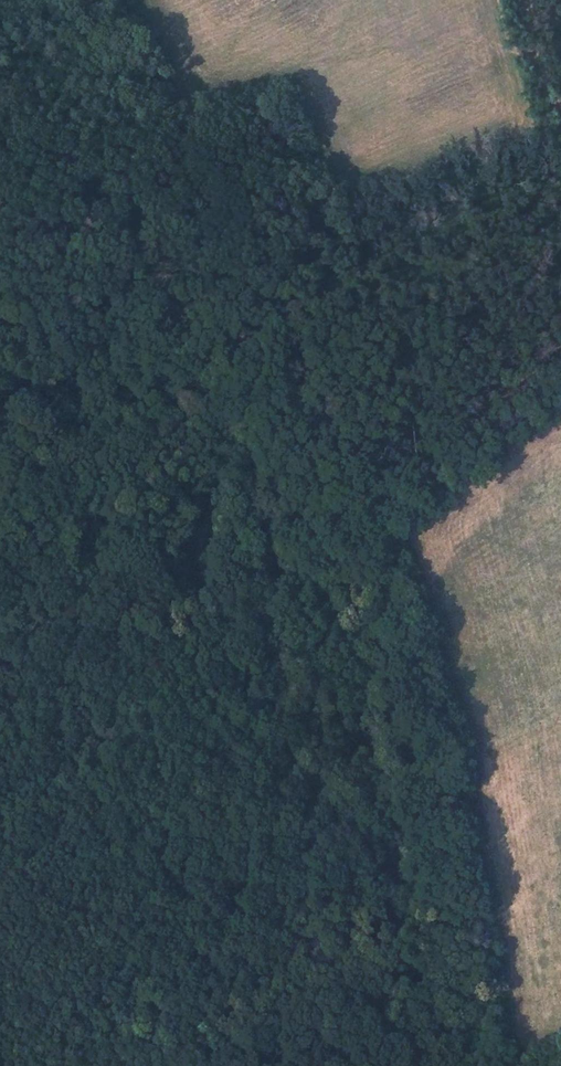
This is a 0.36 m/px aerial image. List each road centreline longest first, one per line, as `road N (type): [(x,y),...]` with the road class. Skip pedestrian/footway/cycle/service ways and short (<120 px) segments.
road 1 (track): [(526,0),(560,115)]

